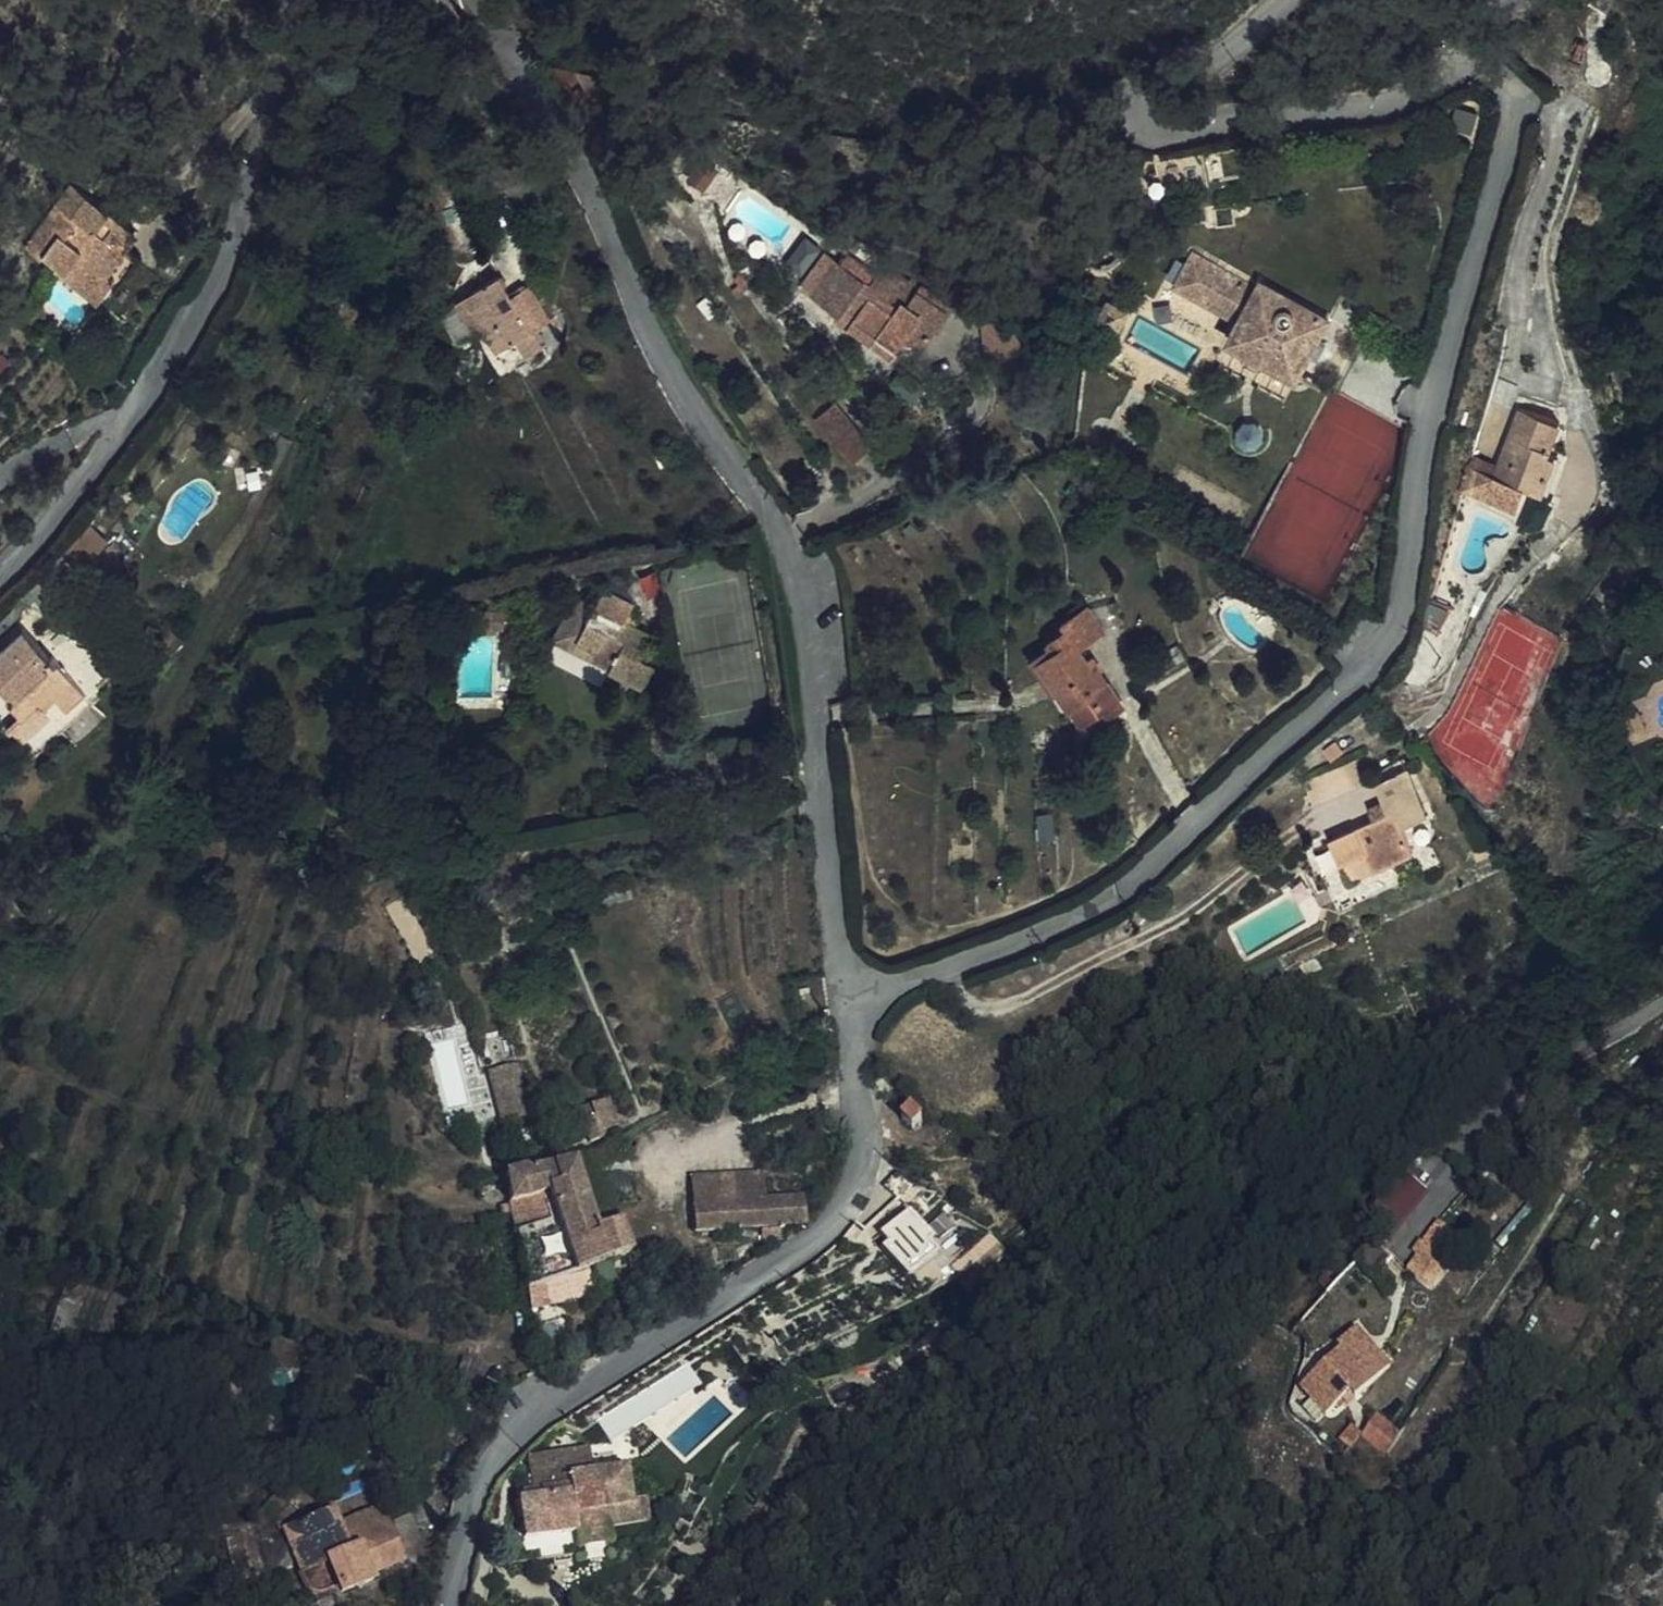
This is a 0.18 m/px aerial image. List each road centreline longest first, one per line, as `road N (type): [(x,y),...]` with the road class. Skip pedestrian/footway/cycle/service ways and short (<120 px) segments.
road 1 (residential): [(1662,1009),(1547,1067),(1497,1119)]

